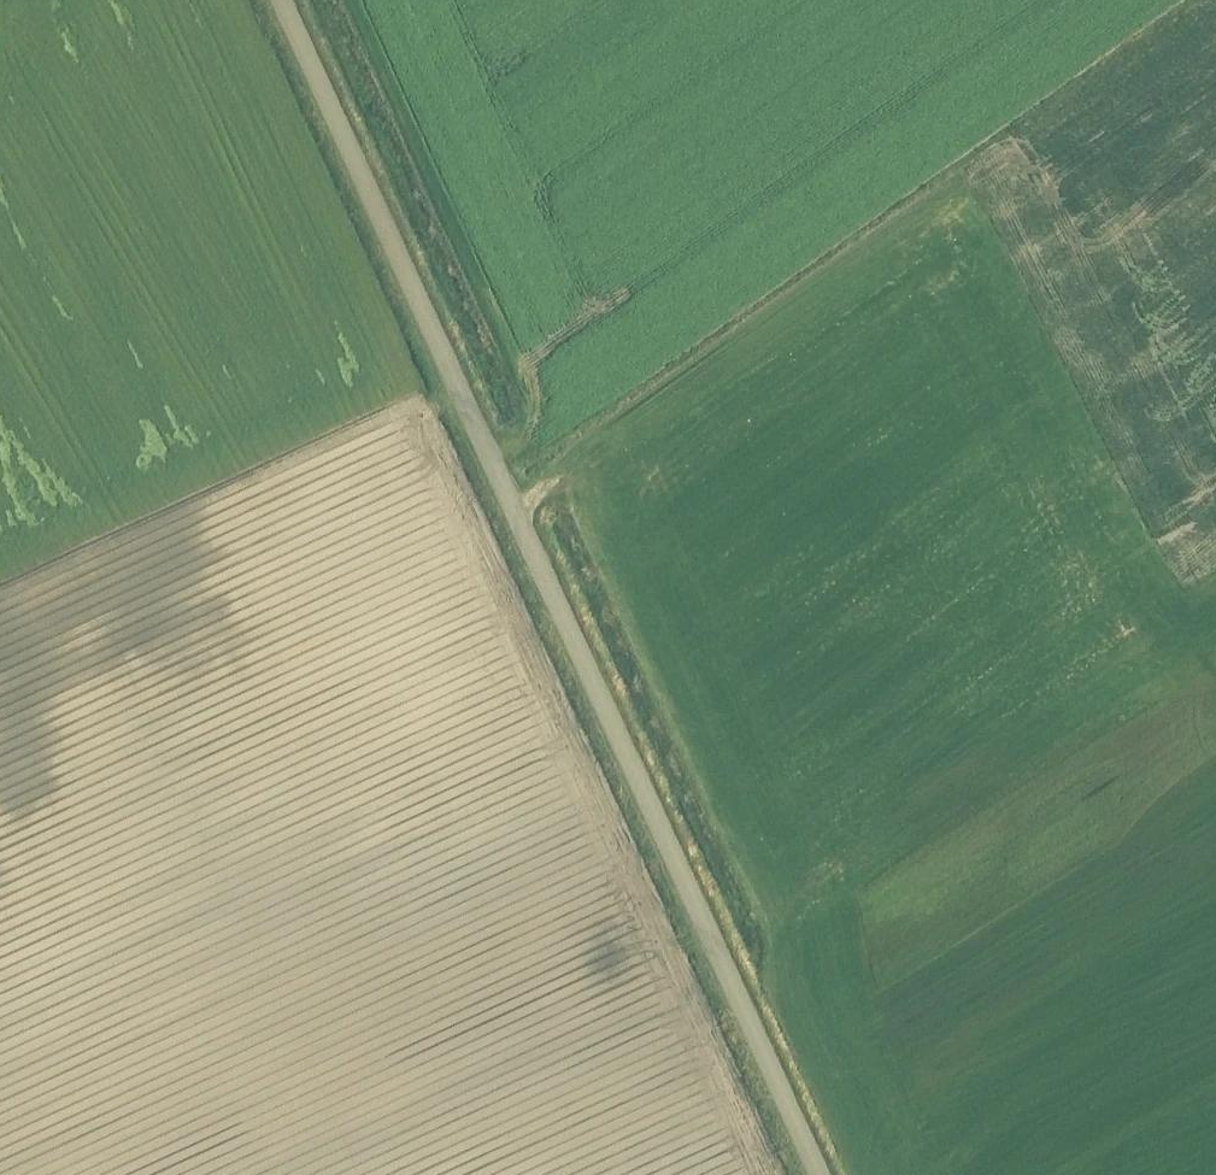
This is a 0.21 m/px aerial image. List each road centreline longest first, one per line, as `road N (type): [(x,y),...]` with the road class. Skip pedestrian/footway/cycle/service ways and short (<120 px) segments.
road 1 (unclassified): [(822,1174),(285,0)]

